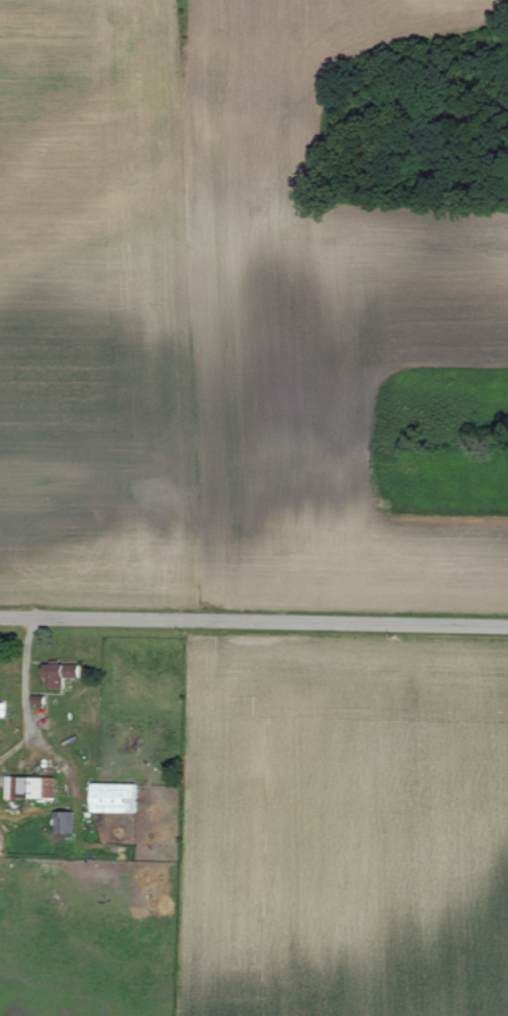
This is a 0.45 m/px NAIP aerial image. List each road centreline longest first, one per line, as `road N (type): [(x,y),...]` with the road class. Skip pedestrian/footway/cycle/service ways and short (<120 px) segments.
road 1 (residential): [(0,615),(507,627)]

